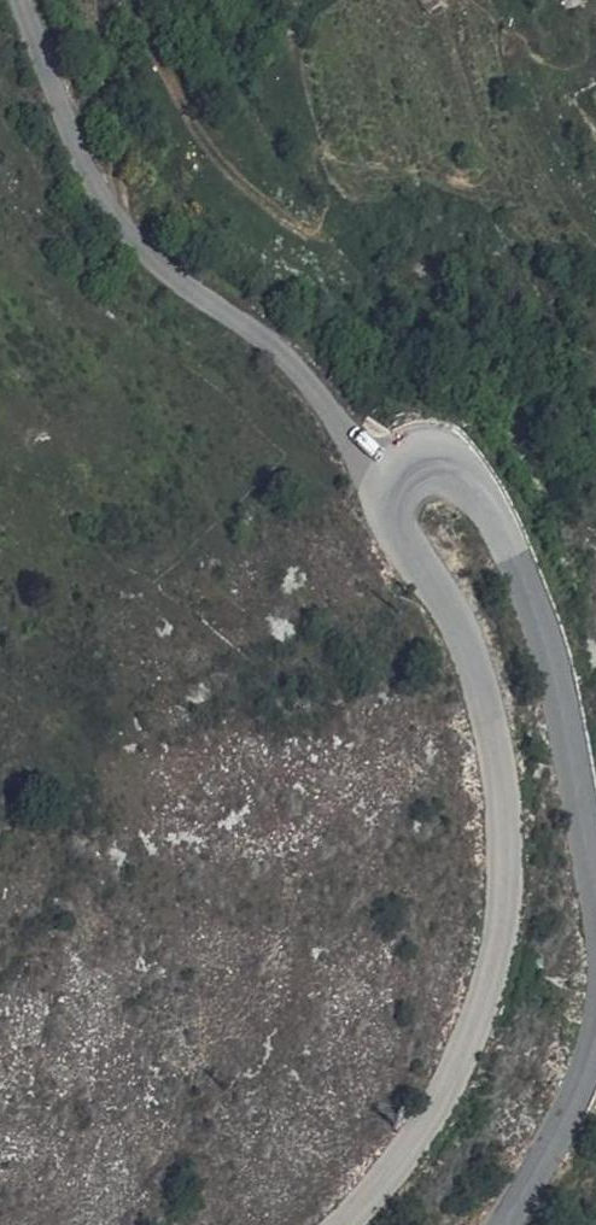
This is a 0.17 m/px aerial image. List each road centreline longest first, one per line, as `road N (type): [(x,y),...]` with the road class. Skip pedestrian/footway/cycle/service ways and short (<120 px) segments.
road 1 (secondary): [(346,1224),(419,1139),(476,1025),(499,920),(505,818),(459,632),(394,519),(387,494),(393,477)]
road 2 (tertiary): [(24,0),(75,144),(118,220),(149,256),(282,354),(393,477)]
road 3 (secondary): [(393,477),(423,462),(443,466),(462,479),(510,547),(551,662),(595,894)]
road 4 (secondary): [(595,1037),(572,1109),(499,1224)]

